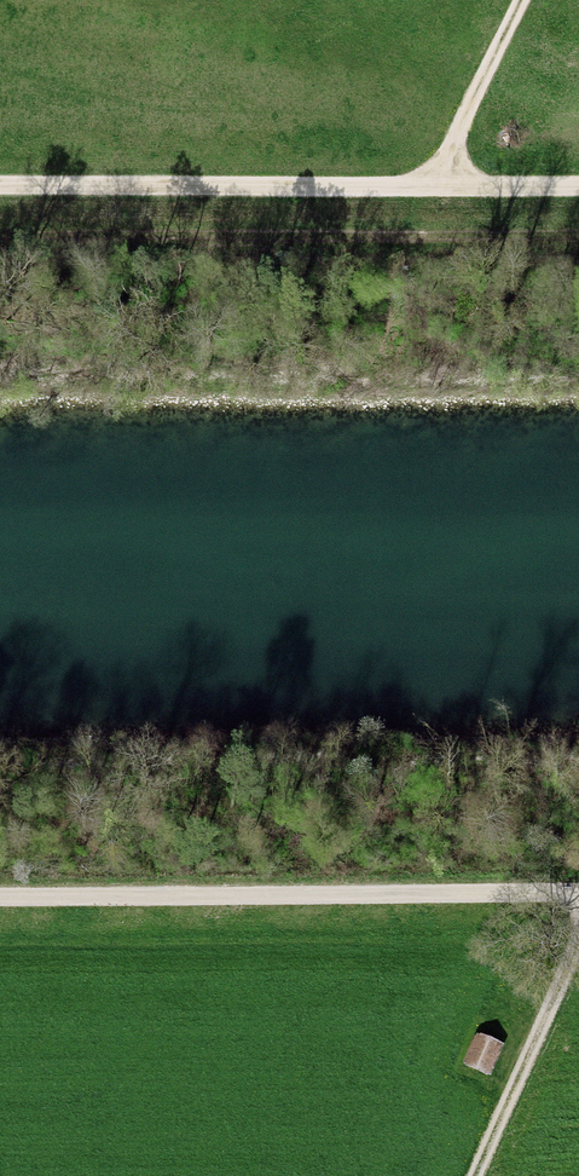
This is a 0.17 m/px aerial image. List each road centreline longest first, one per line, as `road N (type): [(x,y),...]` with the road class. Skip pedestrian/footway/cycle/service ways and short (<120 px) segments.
road 1 (track): [(578,900),(0,903)]
road 2 (track): [(0,240),(578,237)]
road 3 (track): [(0,185),(578,183)]
road 4 (track): [(578,950),(481,1175)]
road 5 (track): [(439,184),(528,0)]

